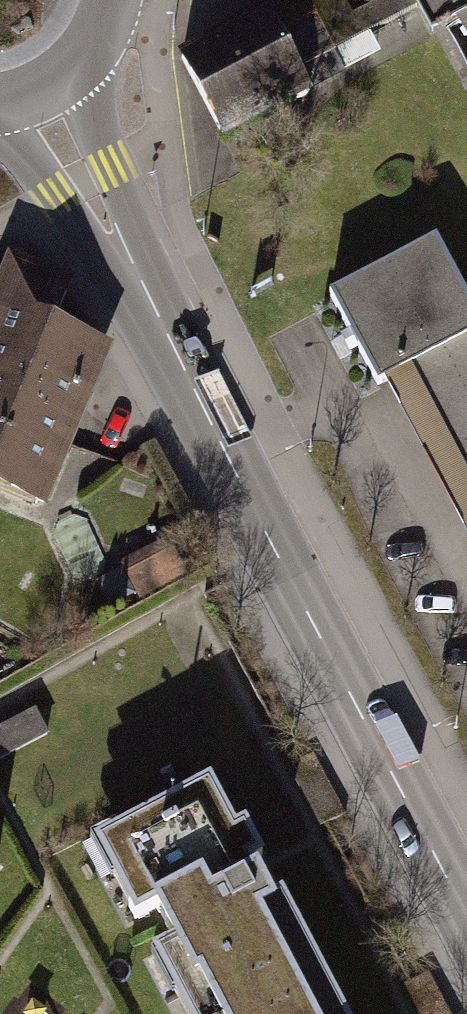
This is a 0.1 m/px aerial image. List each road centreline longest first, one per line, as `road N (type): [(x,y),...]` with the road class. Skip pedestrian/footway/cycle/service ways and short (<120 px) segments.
road 1 (secondary): [(466,917),(40,91)]
road 2 (secondary): [(40,91),(97,40),(113,0)]

